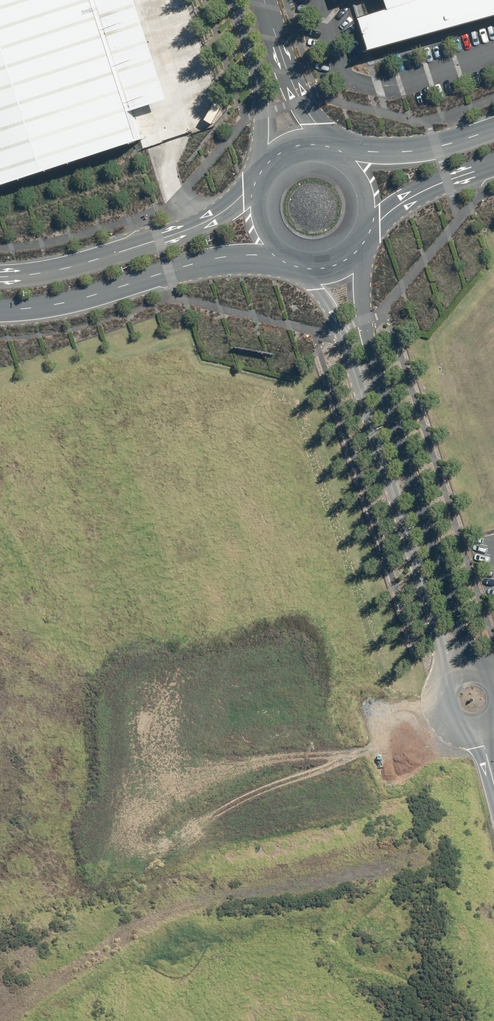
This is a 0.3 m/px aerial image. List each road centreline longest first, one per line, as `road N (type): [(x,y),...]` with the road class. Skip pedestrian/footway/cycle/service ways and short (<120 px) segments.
road 1 (unclassified): [(448,670),(336,318),(292,251)]
road 2 (unclassified): [(358,235),(365,320),(470,659)]
road 3 (tertiary): [(289,250),(221,258),(76,300),(0,311)]
road 4 (tertiary): [(0,277),(76,266),(191,229),(270,182)]
road 5 (unclassified): [(272,179),(260,147),(258,83),(234,0)]
road 6 (unclassified): [(263,0),(290,79),(330,157)]
road 7 (tertiary): [(333,158),(435,148),(493,129)]
road 8 (tertiary): [(493,164),(439,183),(359,233)]

